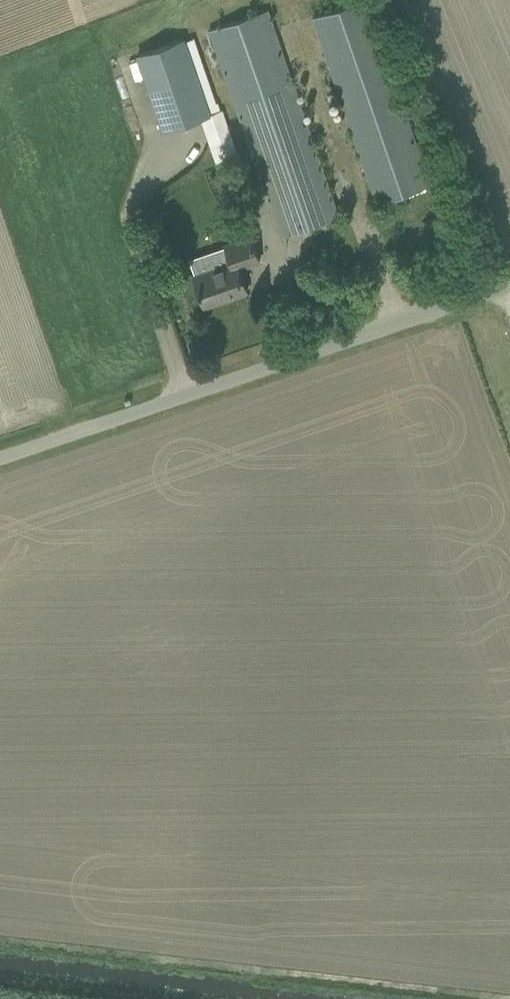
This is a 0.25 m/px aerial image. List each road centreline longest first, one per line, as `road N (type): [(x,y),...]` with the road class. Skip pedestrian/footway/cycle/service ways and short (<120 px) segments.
road 1 (unclassified): [(0,462),(509,297)]

